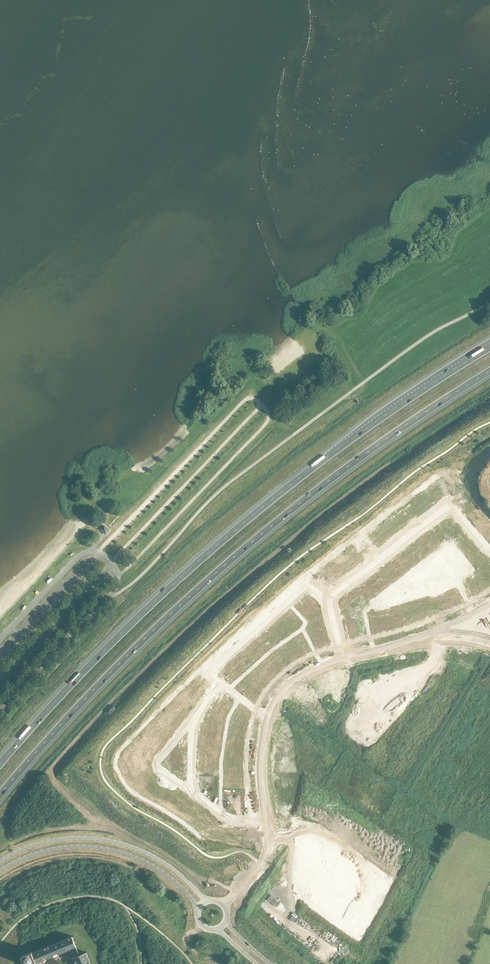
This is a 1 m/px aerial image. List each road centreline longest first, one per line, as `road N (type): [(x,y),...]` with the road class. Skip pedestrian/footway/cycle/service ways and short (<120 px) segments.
road 1 (motorway): [(0,795),(150,633),(234,558),(354,463),(489,372)]
road 2 (motorway): [(489,347),(345,443),(222,541),(129,625),(0,765)]
road 3 (secondary): [(208,902),(169,866),(108,840),(56,840),(0,861)]
road 4 (secondary): [(0,871),(52,849),(104,849),(152,866),(200,909)]
road 5 (residential): [(326,603),(306,585),(208,673),(220,684)]

